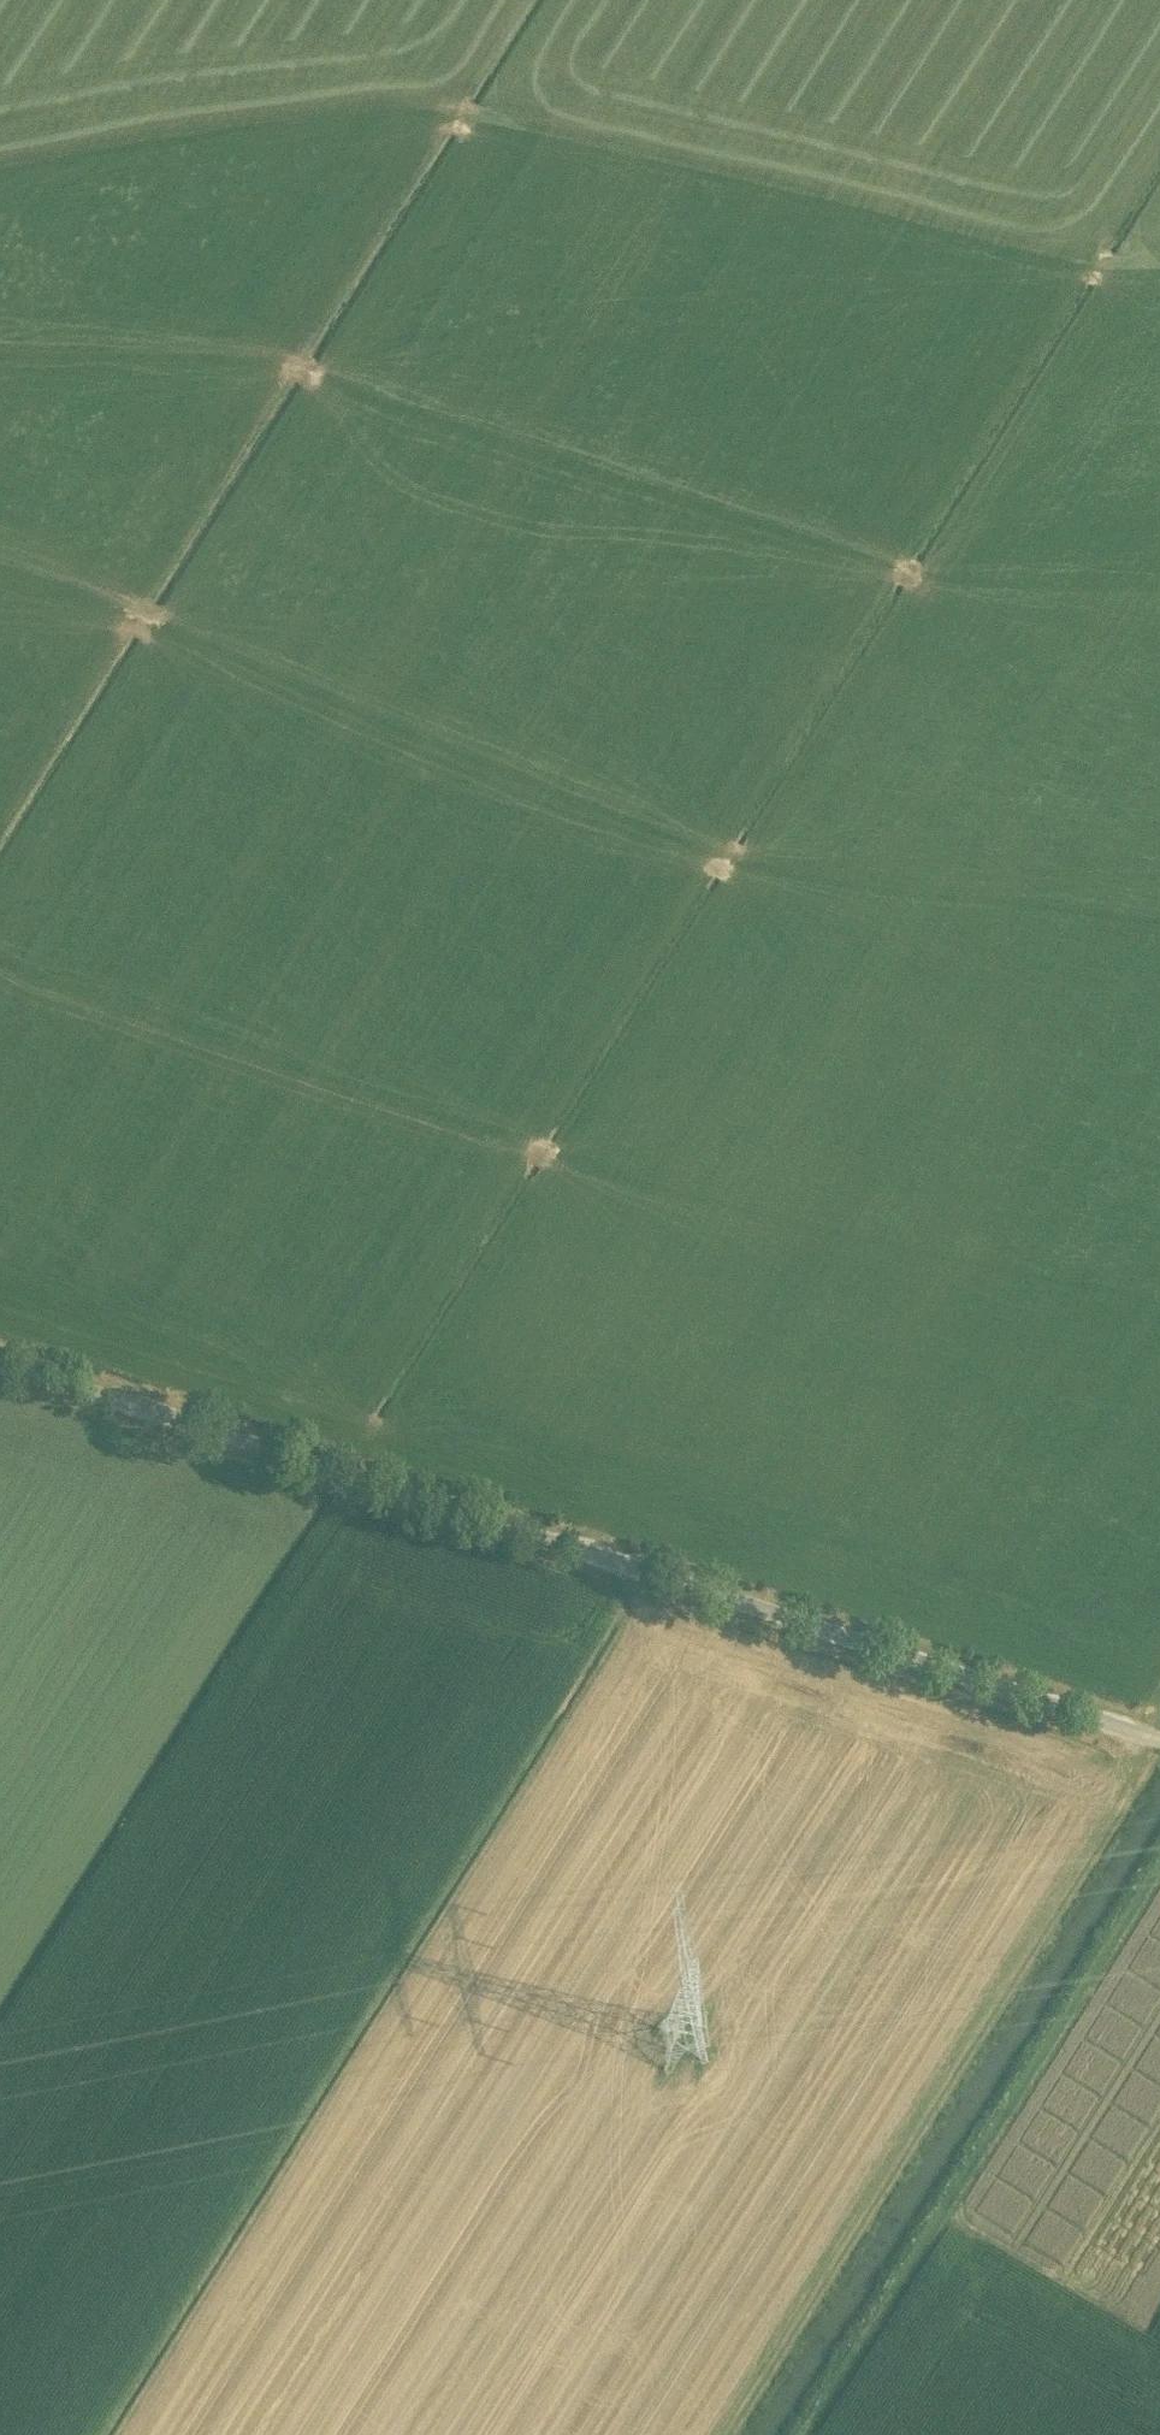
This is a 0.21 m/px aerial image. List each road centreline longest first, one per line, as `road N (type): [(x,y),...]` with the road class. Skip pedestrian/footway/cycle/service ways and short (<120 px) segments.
road 1 (unclassified): [(1159,1740),(0,1357)]
road 2 (track): [(1136,1732),(1116,1786),(977,2039),(724,2434)]

